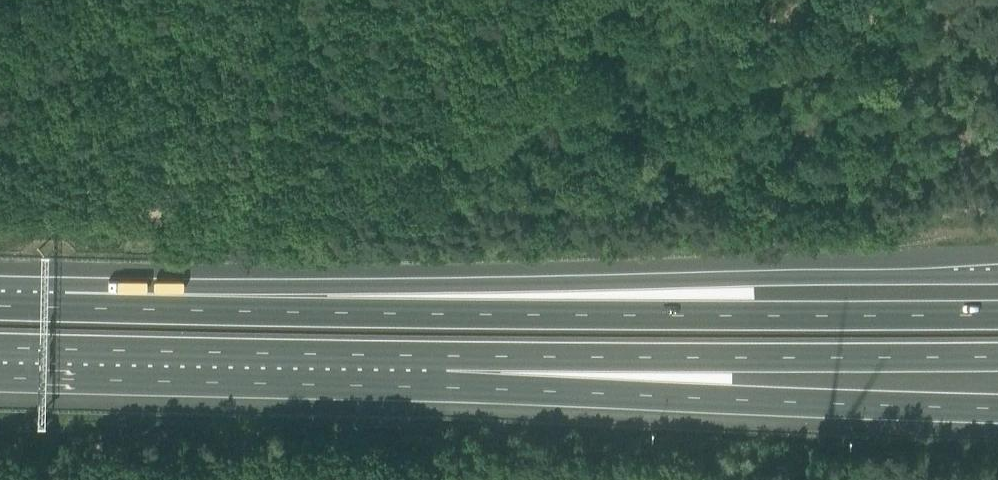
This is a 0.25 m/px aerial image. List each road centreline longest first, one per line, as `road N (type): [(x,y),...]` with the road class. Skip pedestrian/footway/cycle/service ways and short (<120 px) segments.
road 1 (motorway): [(997,271),(0,305)]
road 2 (motorway): [(997,314),(0,306)]
road 3 (motorway): [(453,366),(795,403),(997,408)]
road 4 (motorway): [(453,366),(997,359)]
road 5 (motorway): [(0,350),(453,366)]

